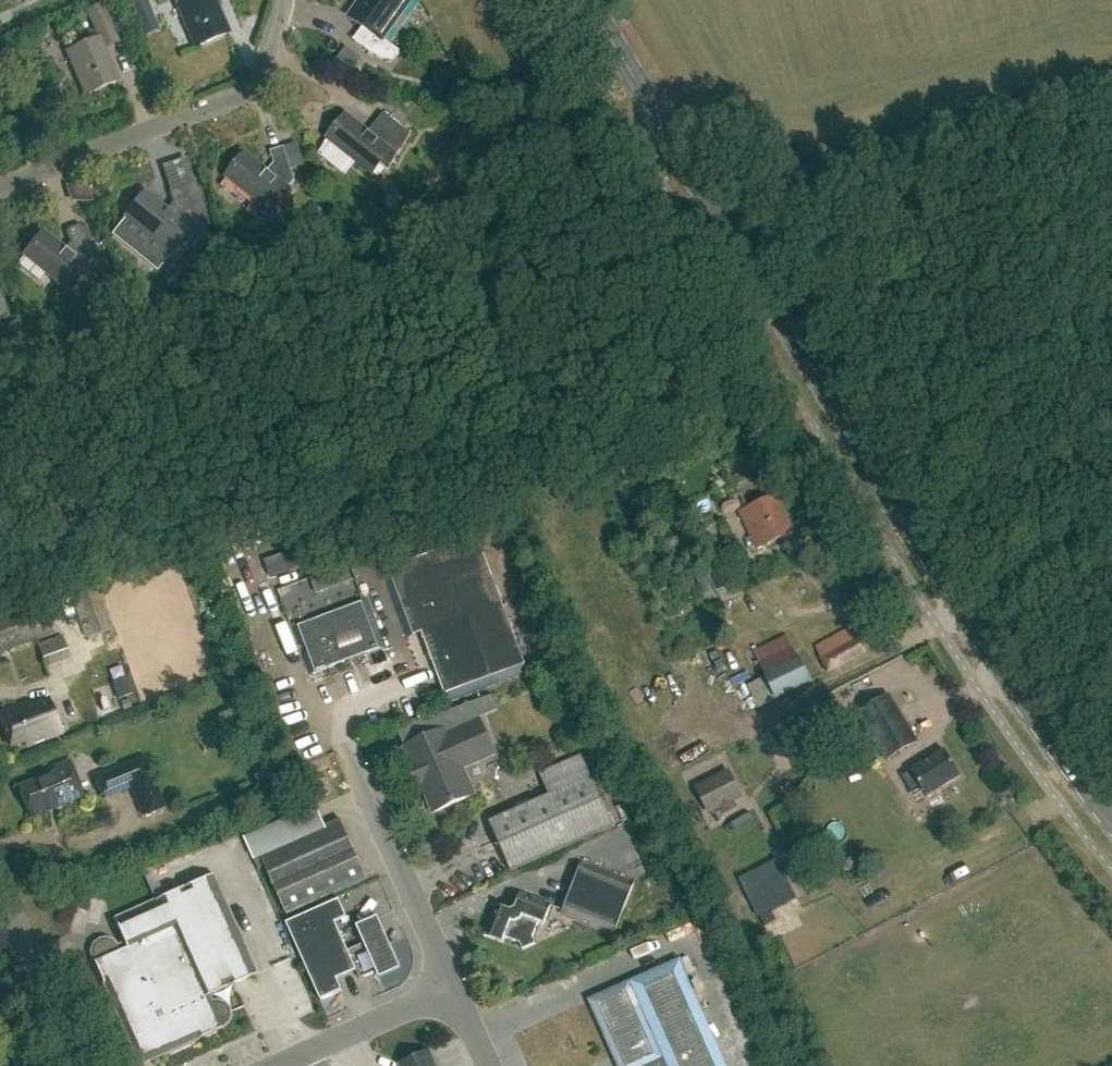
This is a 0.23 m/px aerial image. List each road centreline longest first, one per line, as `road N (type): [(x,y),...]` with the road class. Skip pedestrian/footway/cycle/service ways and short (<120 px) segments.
road 1 (primary): [(1111,820),(949,589),(715,204)]
road 2 (unclassified): [(715,204),(1111,75)]
road 3 (residential): [(0,191),(239,92),(270,47),(279,0)]
road 4 (unclassified): [(455,982),(344,742)]
road 5 (primary): [(715,204),(588,0)]
road 6 (unclassified): [(81,1065),(0,880)]
road 7 (unclassified): [(272,1065),(455,982)]

